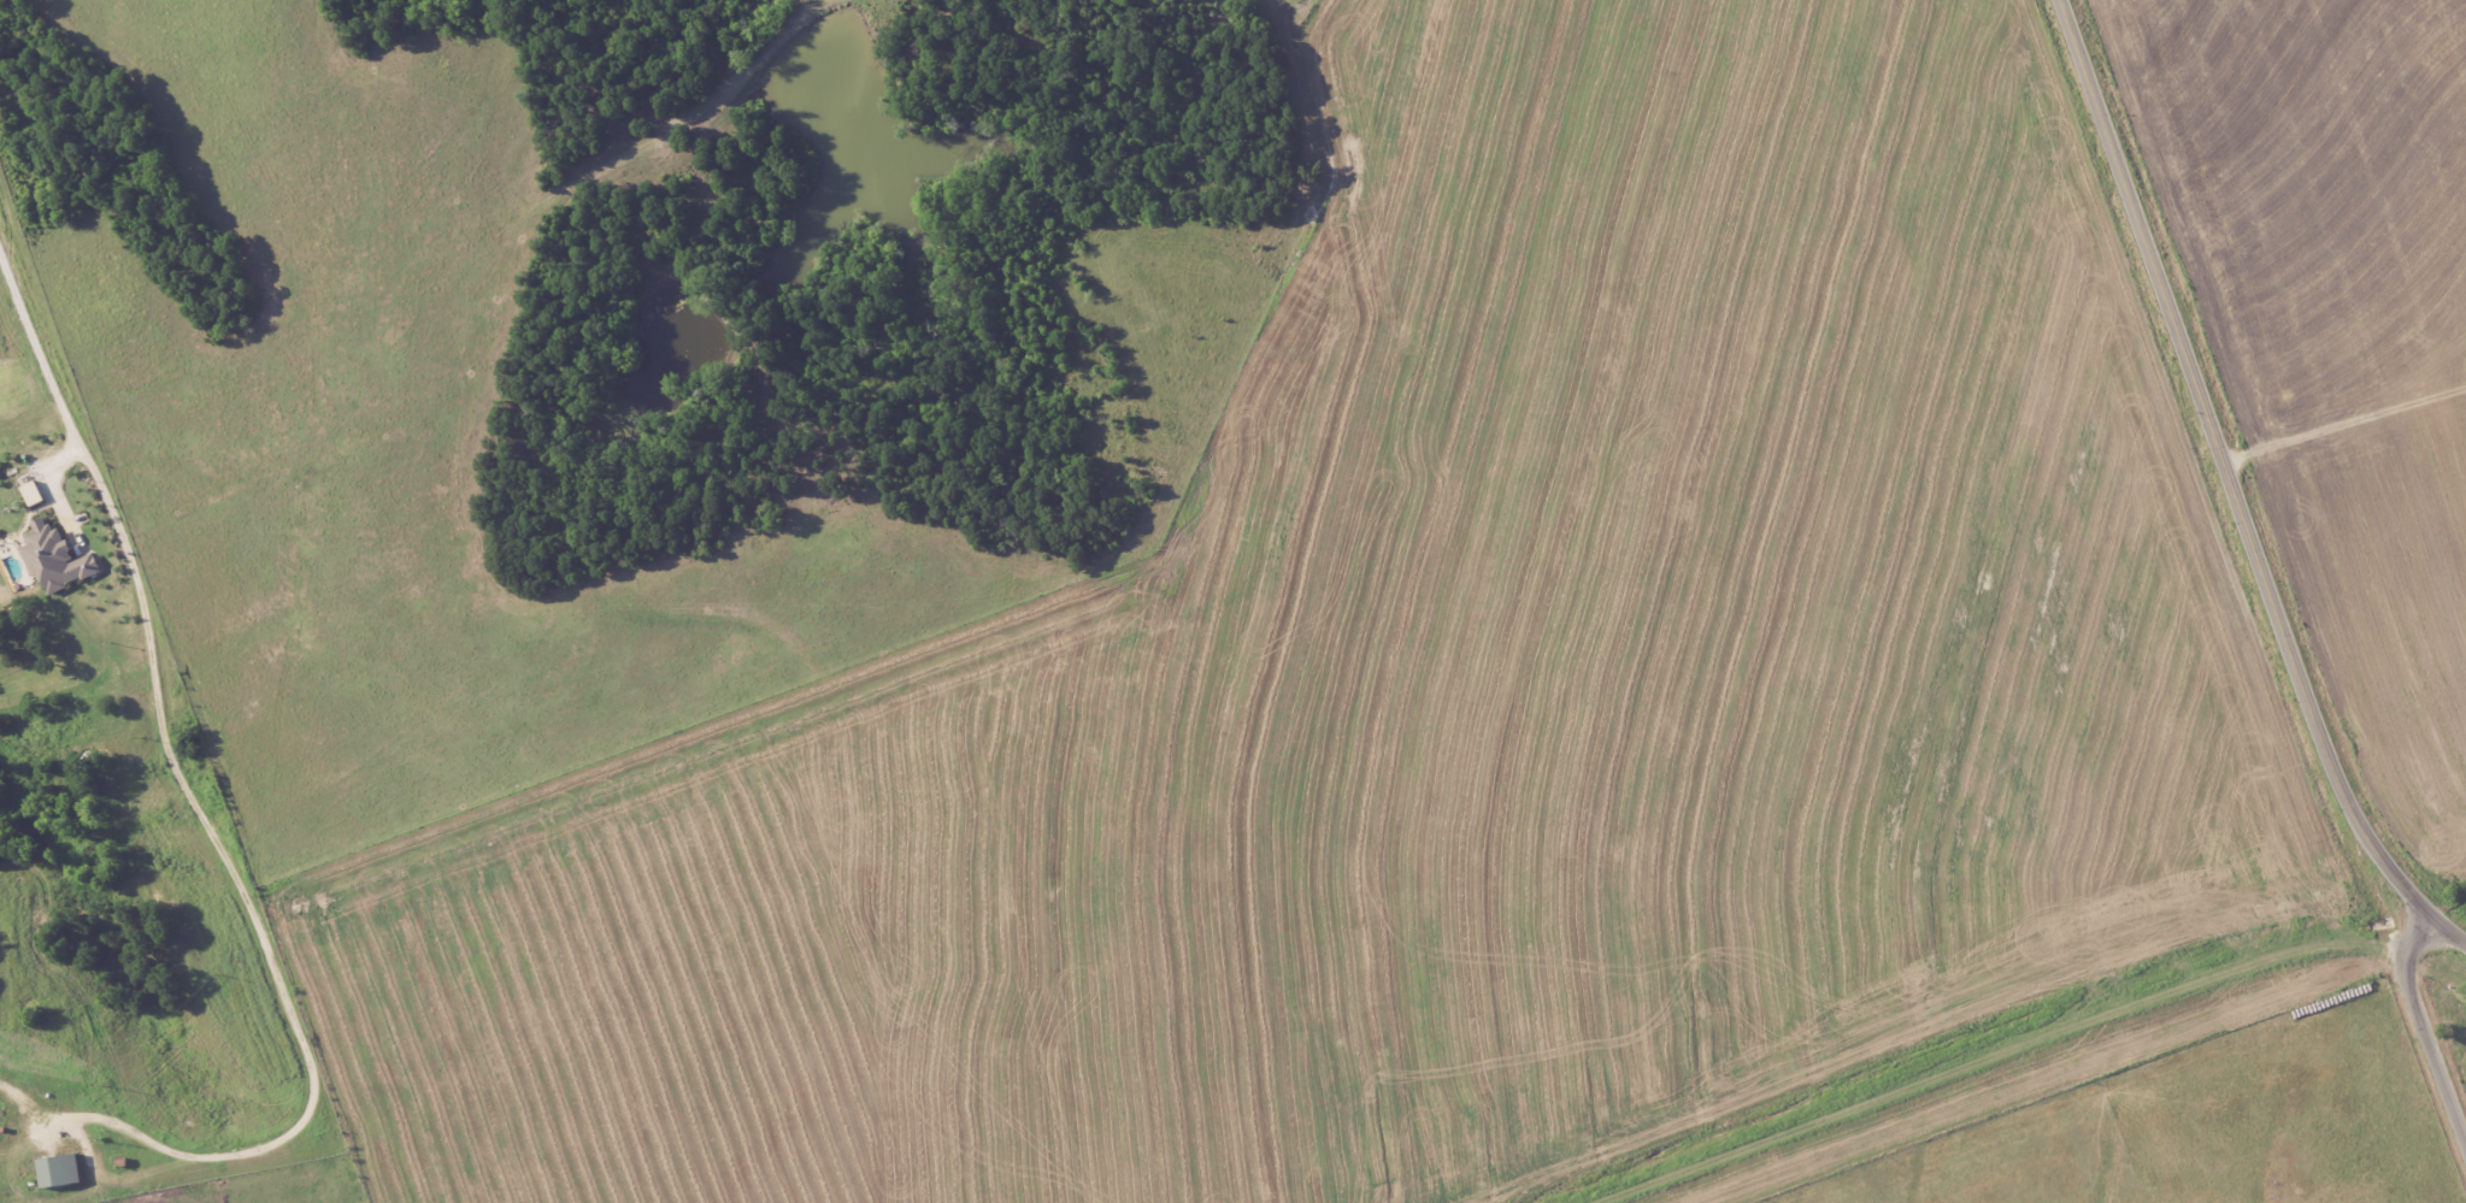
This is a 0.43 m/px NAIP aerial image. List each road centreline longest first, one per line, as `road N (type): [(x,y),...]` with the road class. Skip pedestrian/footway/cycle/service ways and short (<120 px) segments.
road 1 (tertiary): [(2465,941),(2400,880),(2335,772),(2061,0)]
road 2 (residential): [(2465,1142),(2349,803)]

